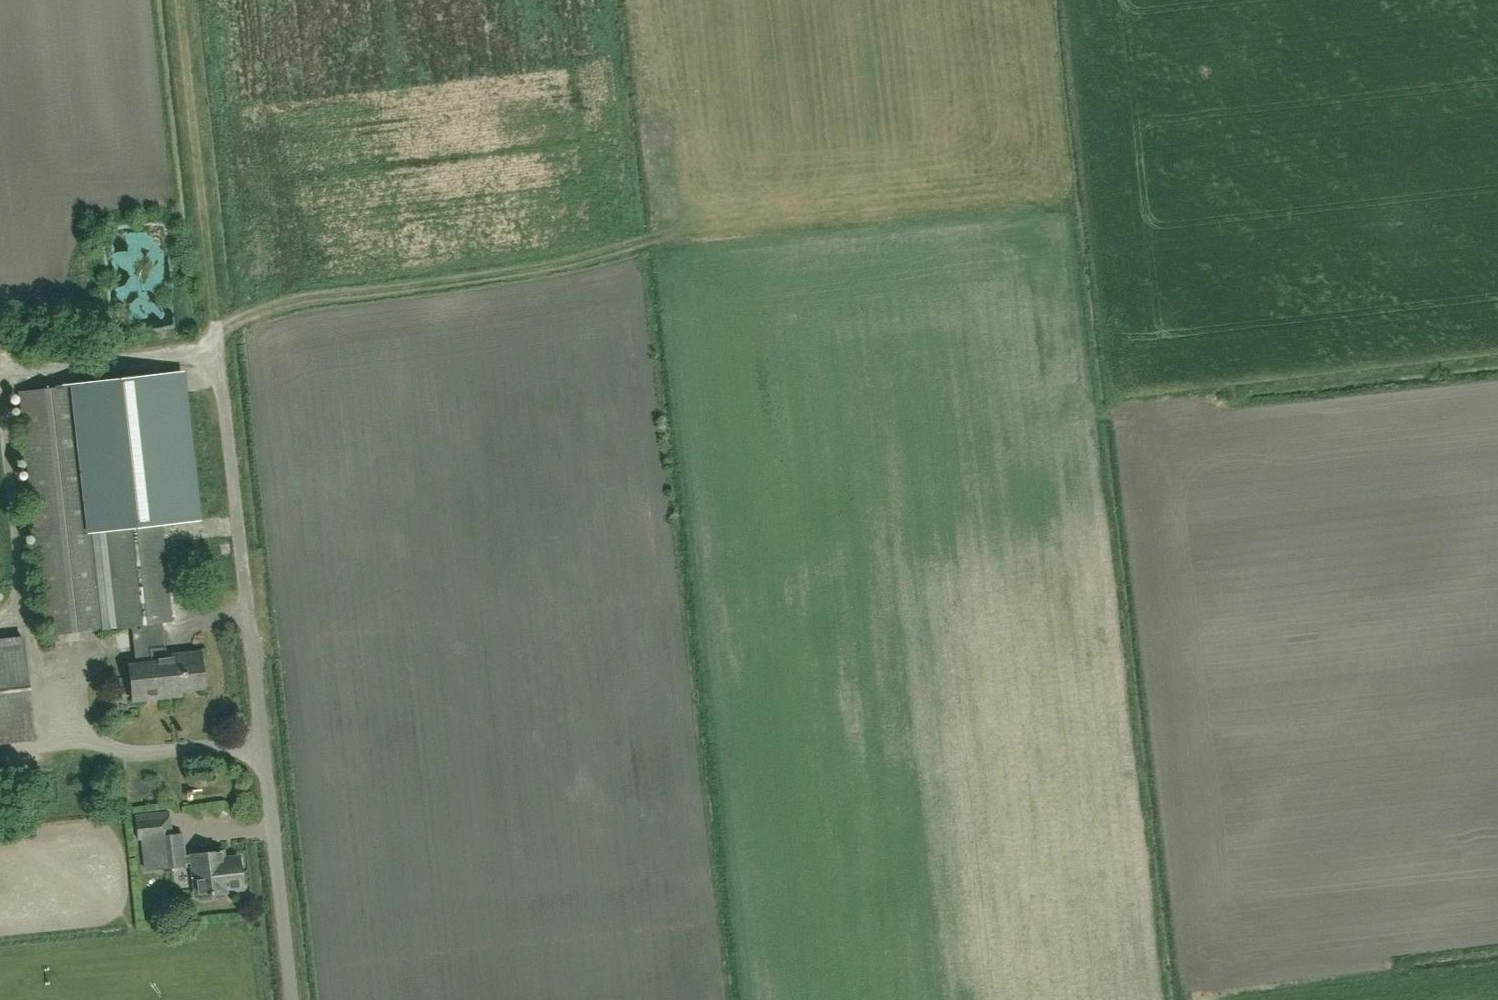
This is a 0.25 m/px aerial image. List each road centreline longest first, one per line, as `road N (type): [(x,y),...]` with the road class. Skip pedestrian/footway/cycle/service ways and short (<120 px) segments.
road 1 (residential): [(292,999),(215,324)]

